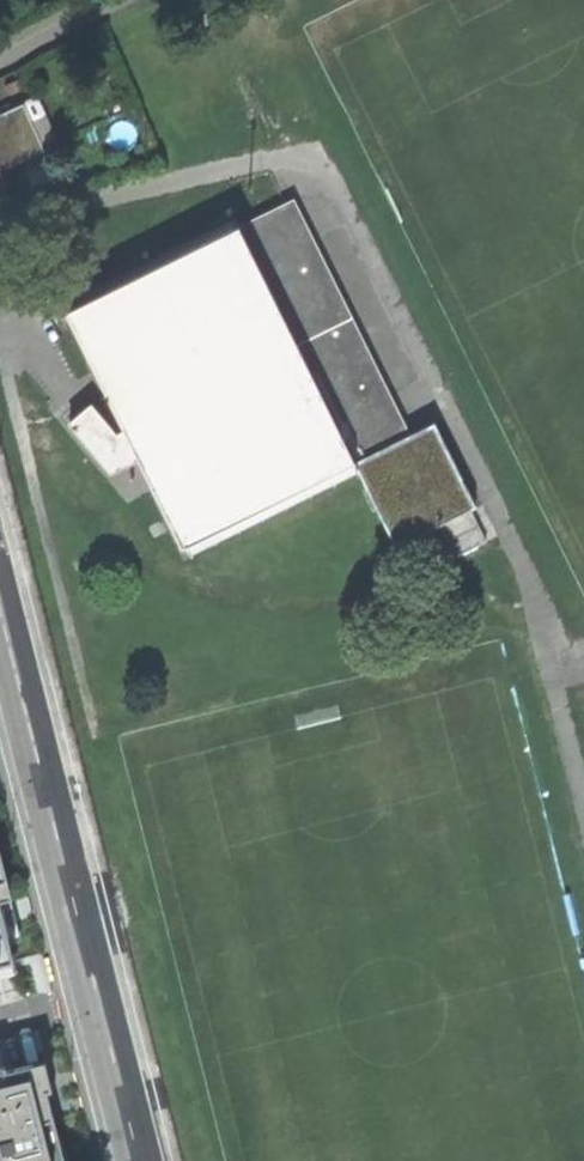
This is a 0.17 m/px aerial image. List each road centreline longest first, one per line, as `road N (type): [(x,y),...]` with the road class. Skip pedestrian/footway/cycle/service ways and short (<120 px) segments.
road 1 (residential): [(136,1160),(0,625)]

